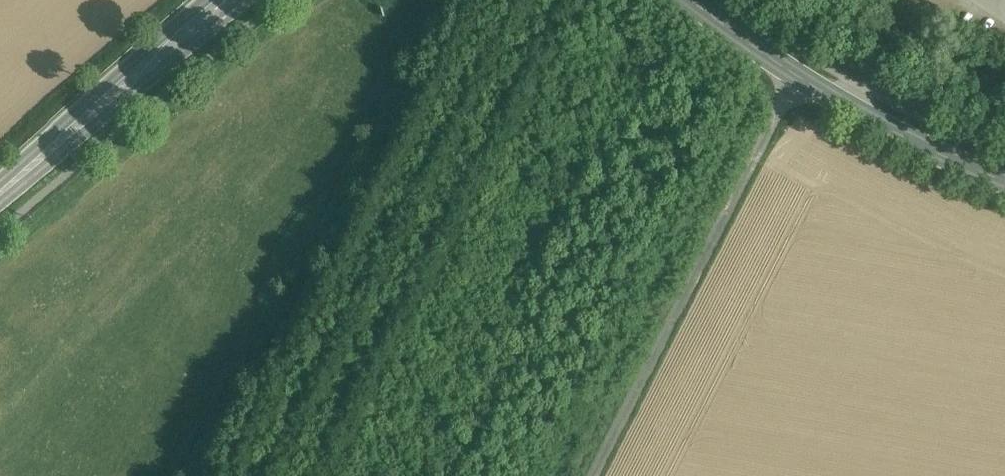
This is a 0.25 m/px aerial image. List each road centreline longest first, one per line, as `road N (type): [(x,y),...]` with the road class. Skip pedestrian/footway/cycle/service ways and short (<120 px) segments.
road 1 (tertiary): [(694,0),(796,78),(1004,179)]
road 2 (secondary): [(232,0),(0,199)]

